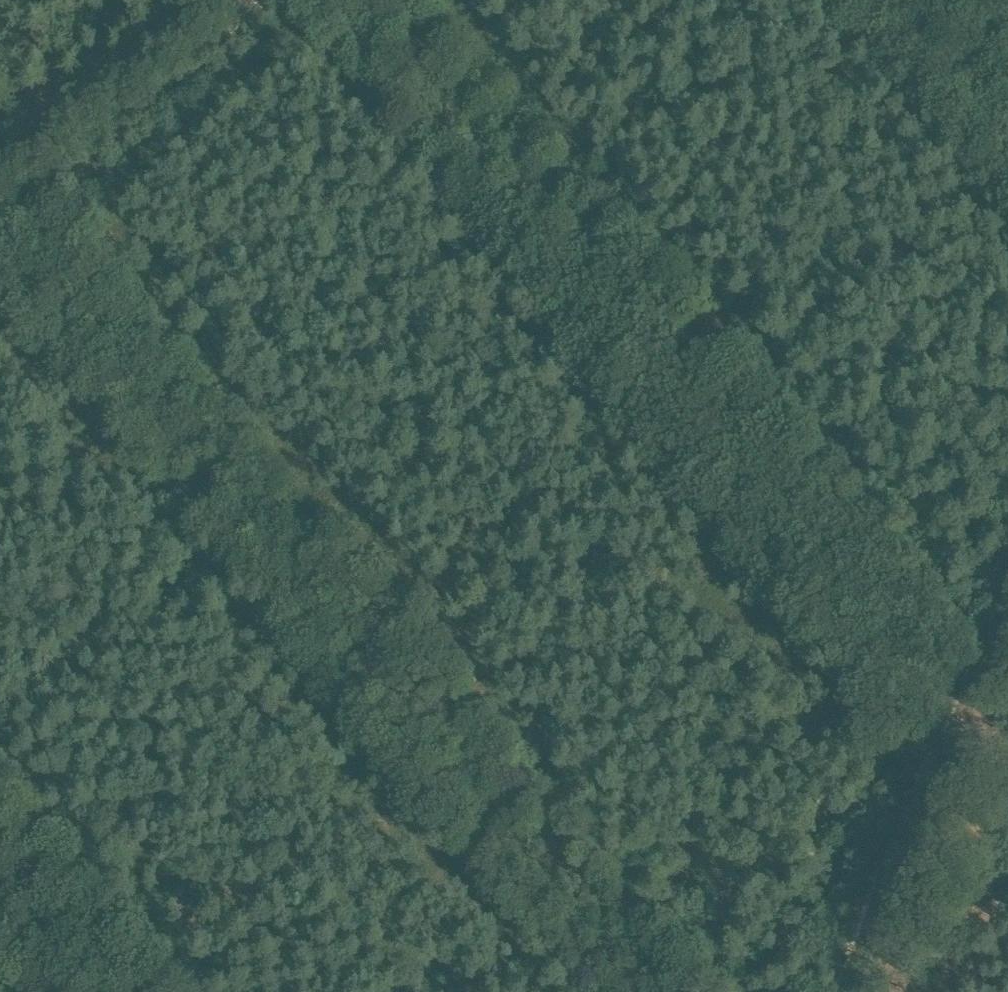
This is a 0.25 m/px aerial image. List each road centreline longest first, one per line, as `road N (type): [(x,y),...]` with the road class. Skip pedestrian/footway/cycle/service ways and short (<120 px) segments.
road 1 (track): [(5,211),(642,991)]
road 2 (track): [(363,0),(947,712)]
road 3 (track): [(834,991),(947,712),(1007,598)]
road 4 (track): [(5,211),(260,0)]
road 5 (track): [(0,866),(102,991)]
road 6 (track): [(907,0),(1007,123)]
road 7 (track): [(921,991),(934,956),(970,904),(1007,886)]

